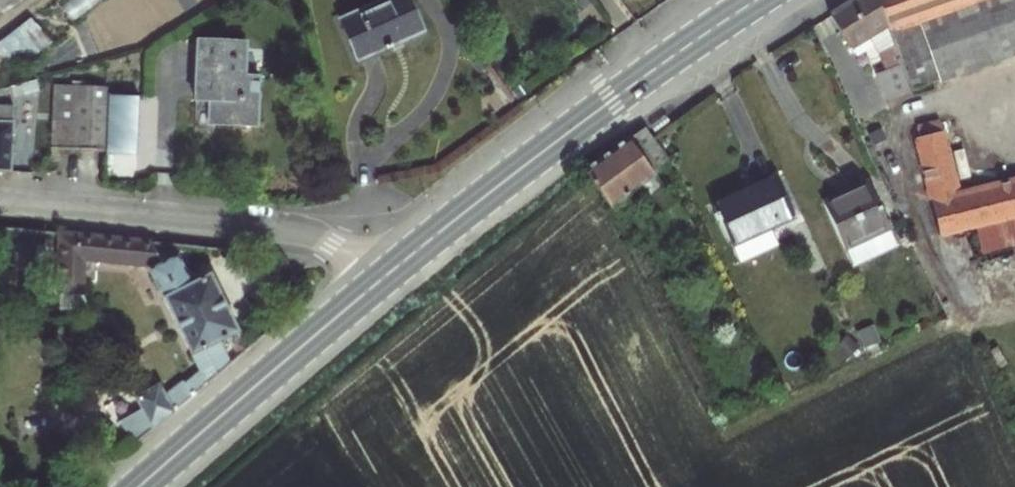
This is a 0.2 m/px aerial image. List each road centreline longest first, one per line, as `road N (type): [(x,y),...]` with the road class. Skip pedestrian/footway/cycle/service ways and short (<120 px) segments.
road 1 (secondary): [(380,281),(572,130),(758,0)]
road 2 (residential): [(380,281),(345,250),(309,235),(0,202)]
road 3 (secondary): [(138,486),(380,281)]

